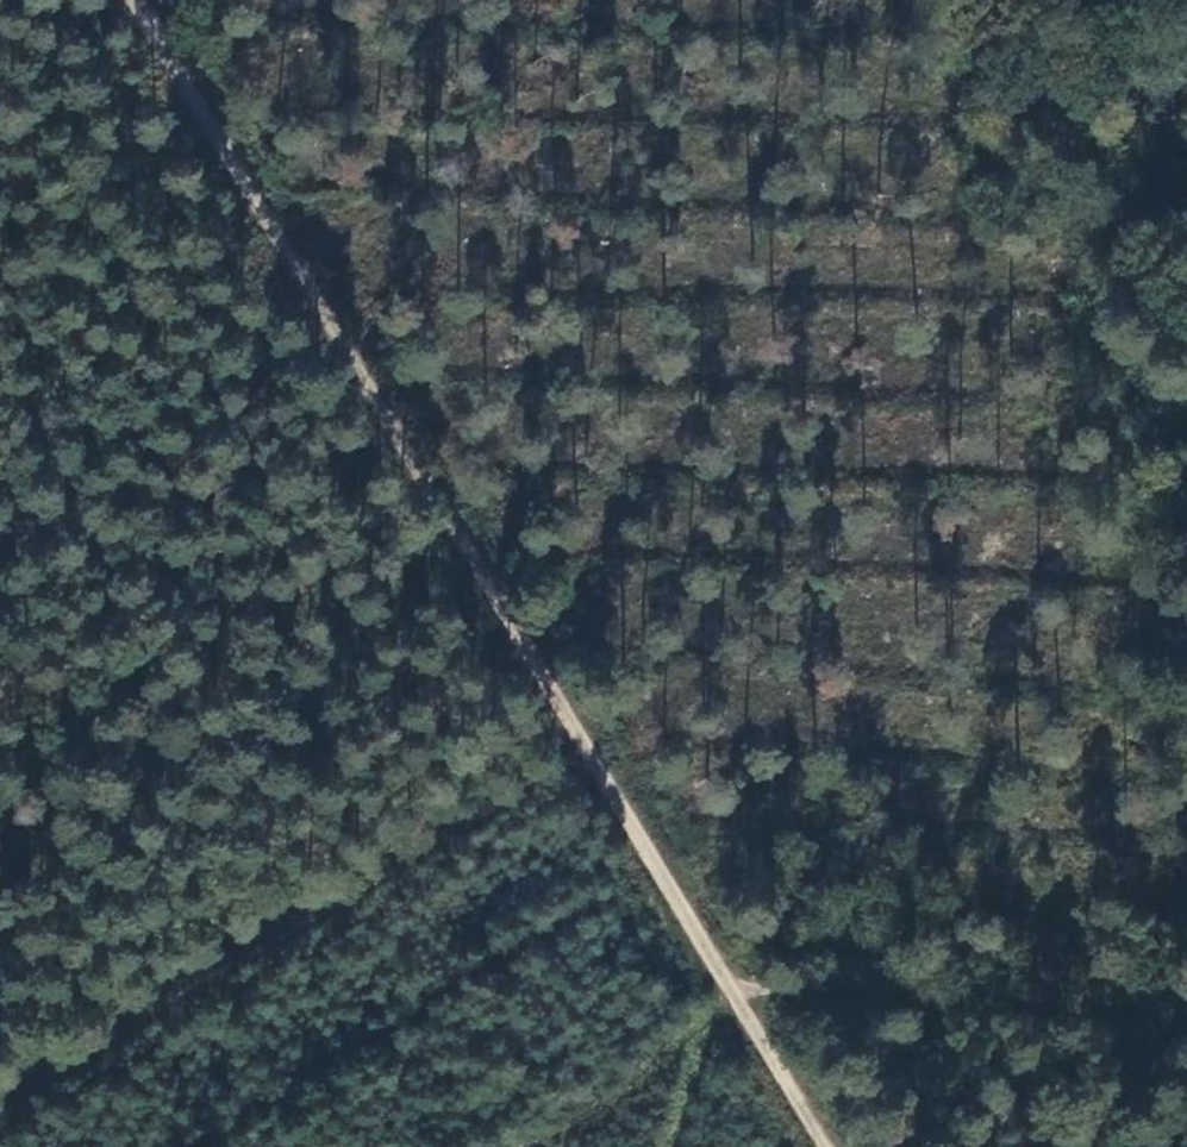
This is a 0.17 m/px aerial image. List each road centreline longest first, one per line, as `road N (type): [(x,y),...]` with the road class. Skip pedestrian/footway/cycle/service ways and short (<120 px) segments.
road 1 (track): [(141,0),(586,755)]
road 2 (track): [(1186,1019),(905,994),(735,1003)]
road 3 (track): [(586,755),(735,1003)]
road 4 (track): [(735,1003),(822,1146)]

